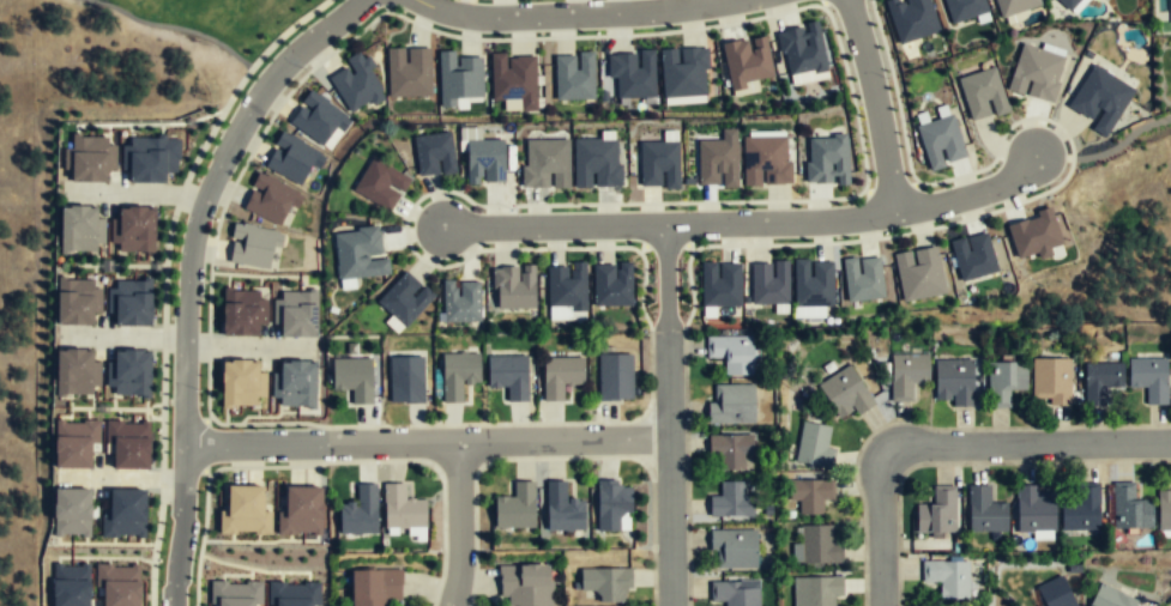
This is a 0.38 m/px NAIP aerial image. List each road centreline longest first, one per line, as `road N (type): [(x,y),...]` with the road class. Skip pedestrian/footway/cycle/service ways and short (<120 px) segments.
road 1 (residential): [(363,0),(277,73),(229,146),(200,218),(185,323),(185,520),(175,605)]
road 2 (residential): [(443,226),(873,216),(992,188),(1036,156)]
road 3 (residential): [(185,444),(670,438)]
road 4 (residential): [(1170,440),(910,443),(891,450),(880,480),(881,605)]
road 5 (residential): [(731,0),(499,17),(420,0)]
road 6 (residential): [(672,605),(668,333)]
road 7 (residential): [(895,212),(848,0)]
road 8 (residential): [(459,442),(450,605)]

